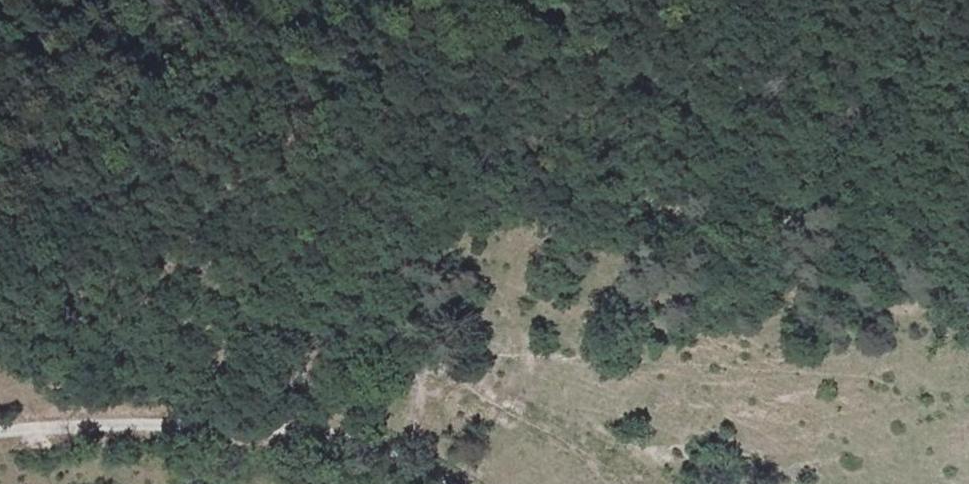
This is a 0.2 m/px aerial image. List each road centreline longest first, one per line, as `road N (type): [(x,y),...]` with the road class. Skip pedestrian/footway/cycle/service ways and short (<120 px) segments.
road 1 (track): [(443,483),(332,434),(0,433)]
road 2 (track): [(0,181),(159,100),(315,0)]

